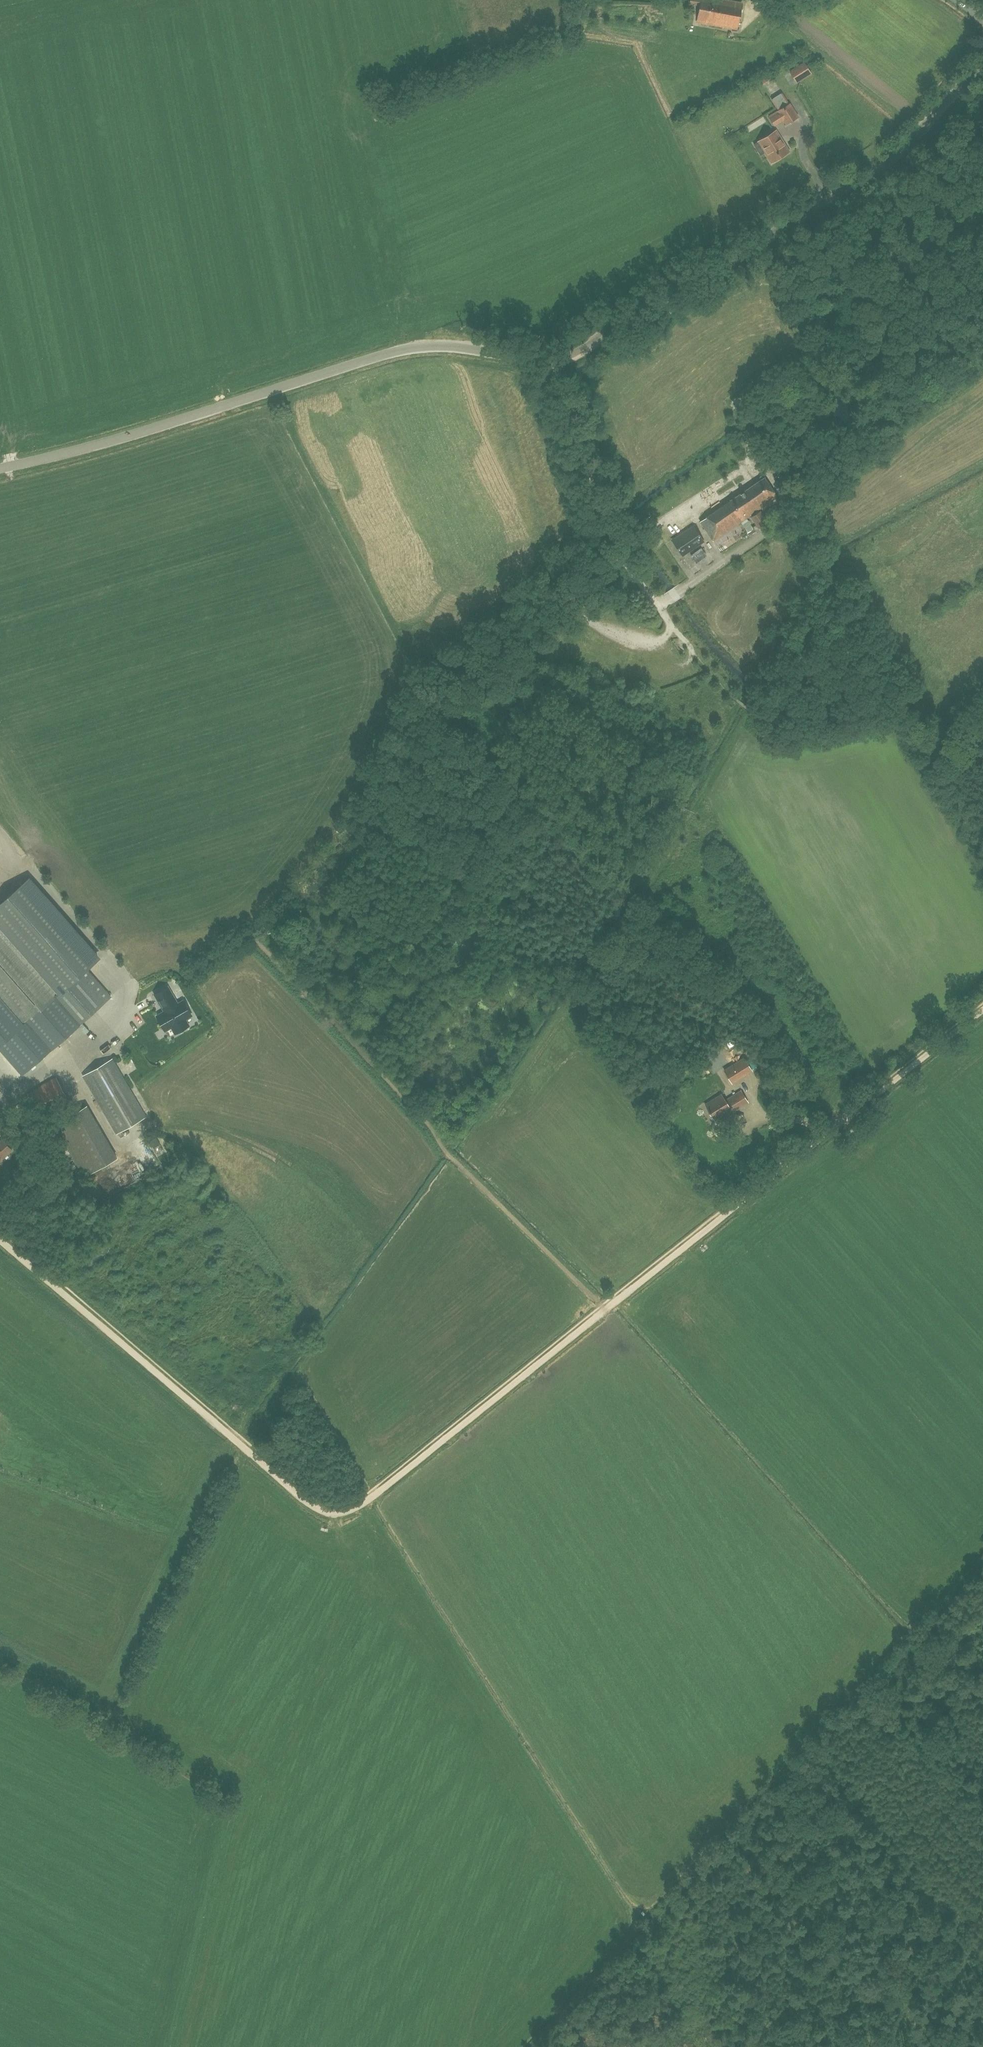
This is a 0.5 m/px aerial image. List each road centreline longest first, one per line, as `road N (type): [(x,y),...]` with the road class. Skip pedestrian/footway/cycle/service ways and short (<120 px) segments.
road 1 (track): [(0,1240),(315,1508),(347,1512),(982,1011)]
road 2 (tertiary): [(0,468),(397,351),(460,347),(544,361),(572,354),(887,163),(982,60)]
road 3 (track): [(609,524),(553,360)]

